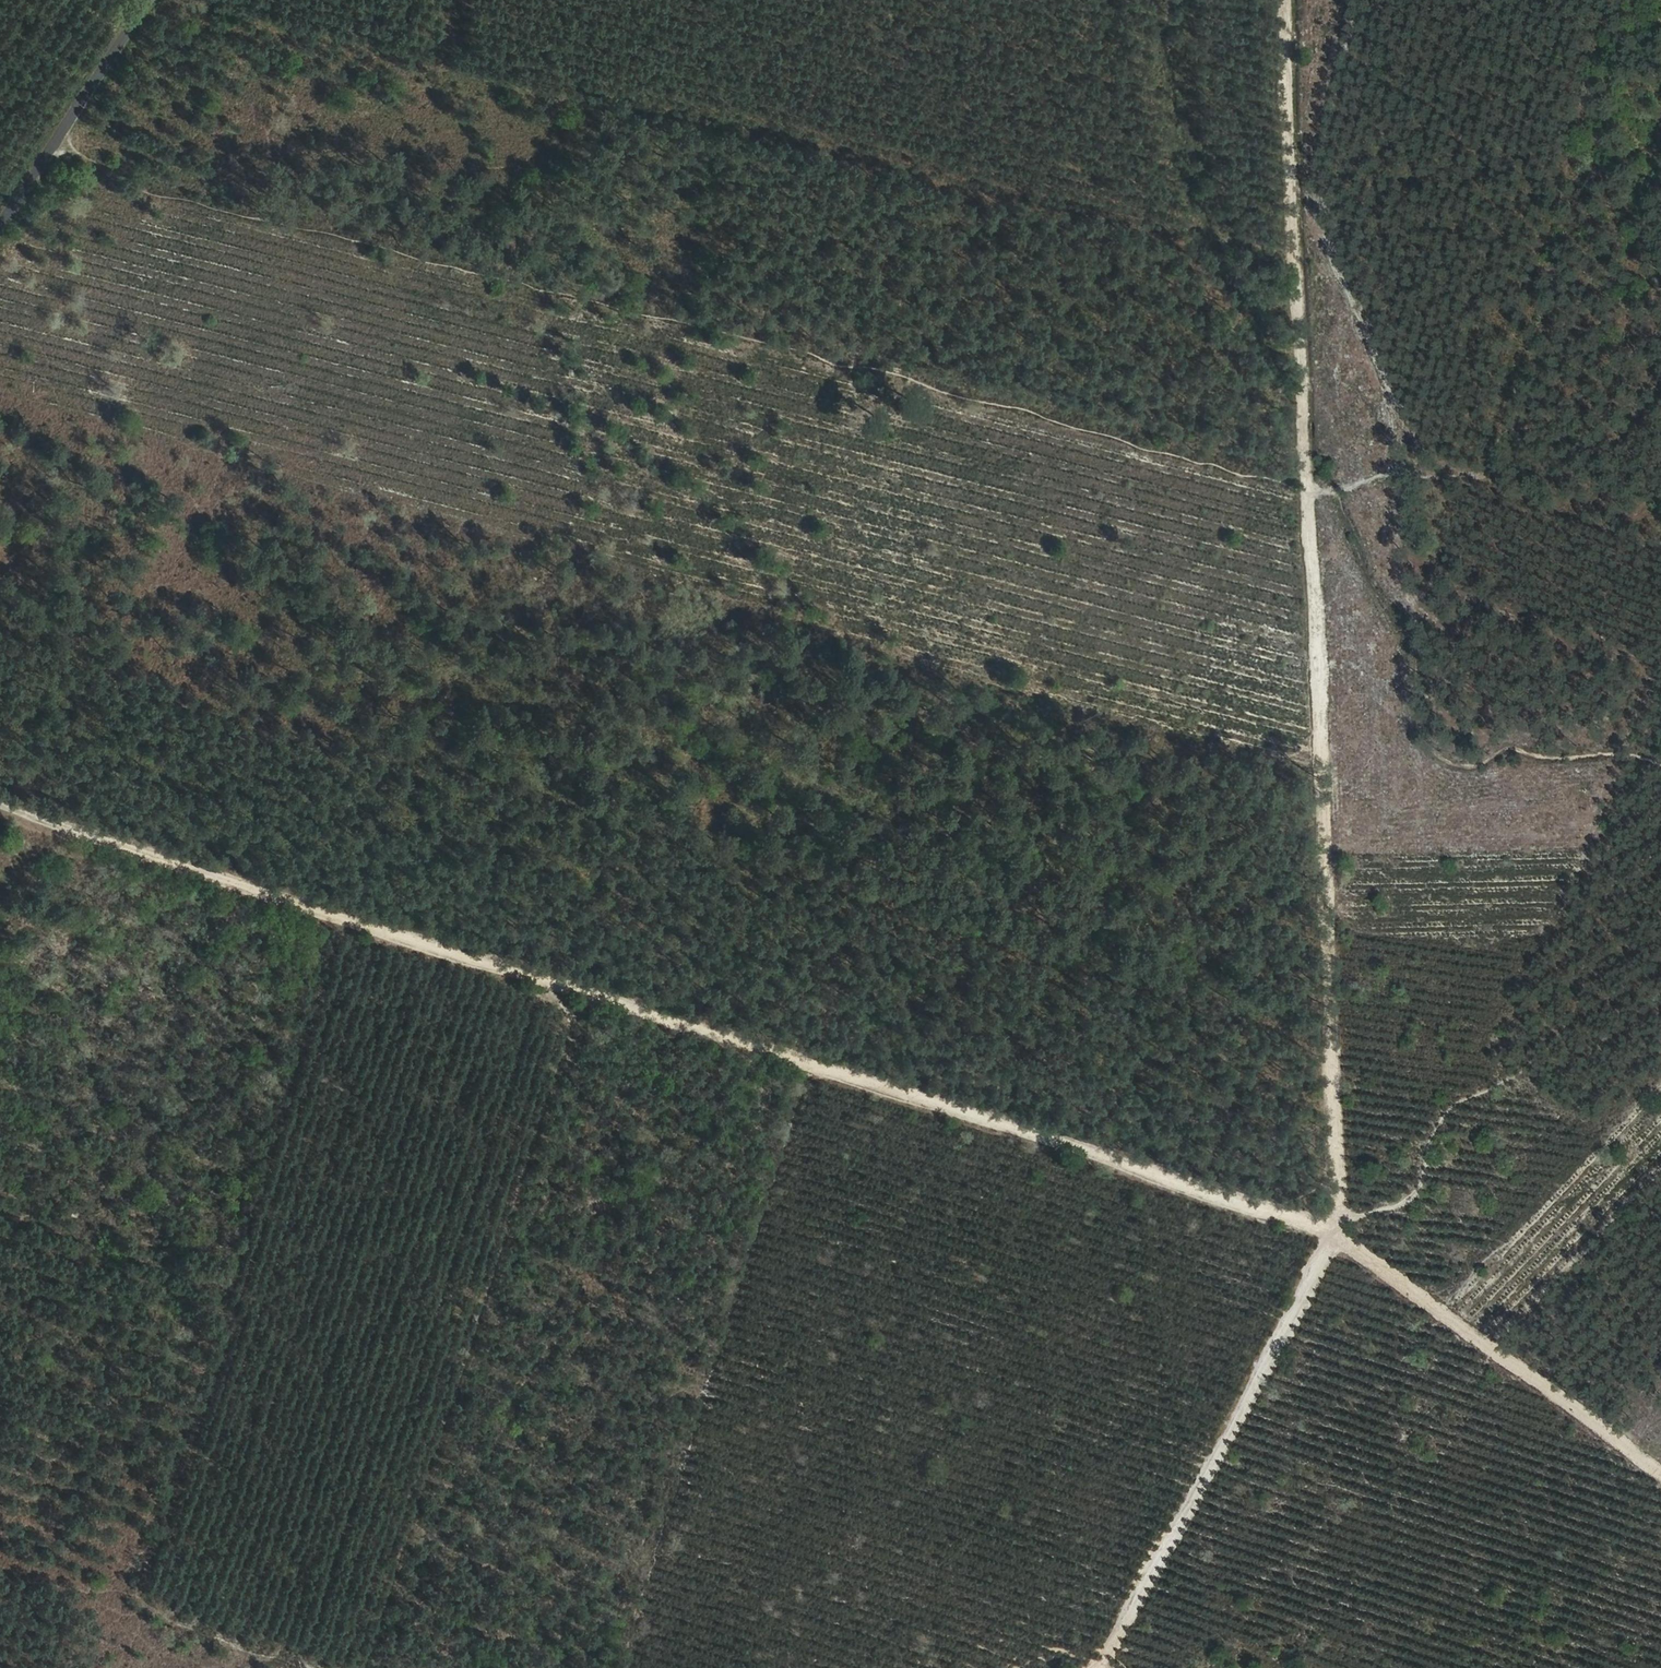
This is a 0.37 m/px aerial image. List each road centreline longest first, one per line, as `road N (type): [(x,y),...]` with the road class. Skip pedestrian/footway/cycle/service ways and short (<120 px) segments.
road 1 (track): [(0,807),(1329,1226),(1660,1472)]
road 2 (track): [(1343,1237),(1289,0)]
road 3 (residential): [(155,0),(0,236)]

